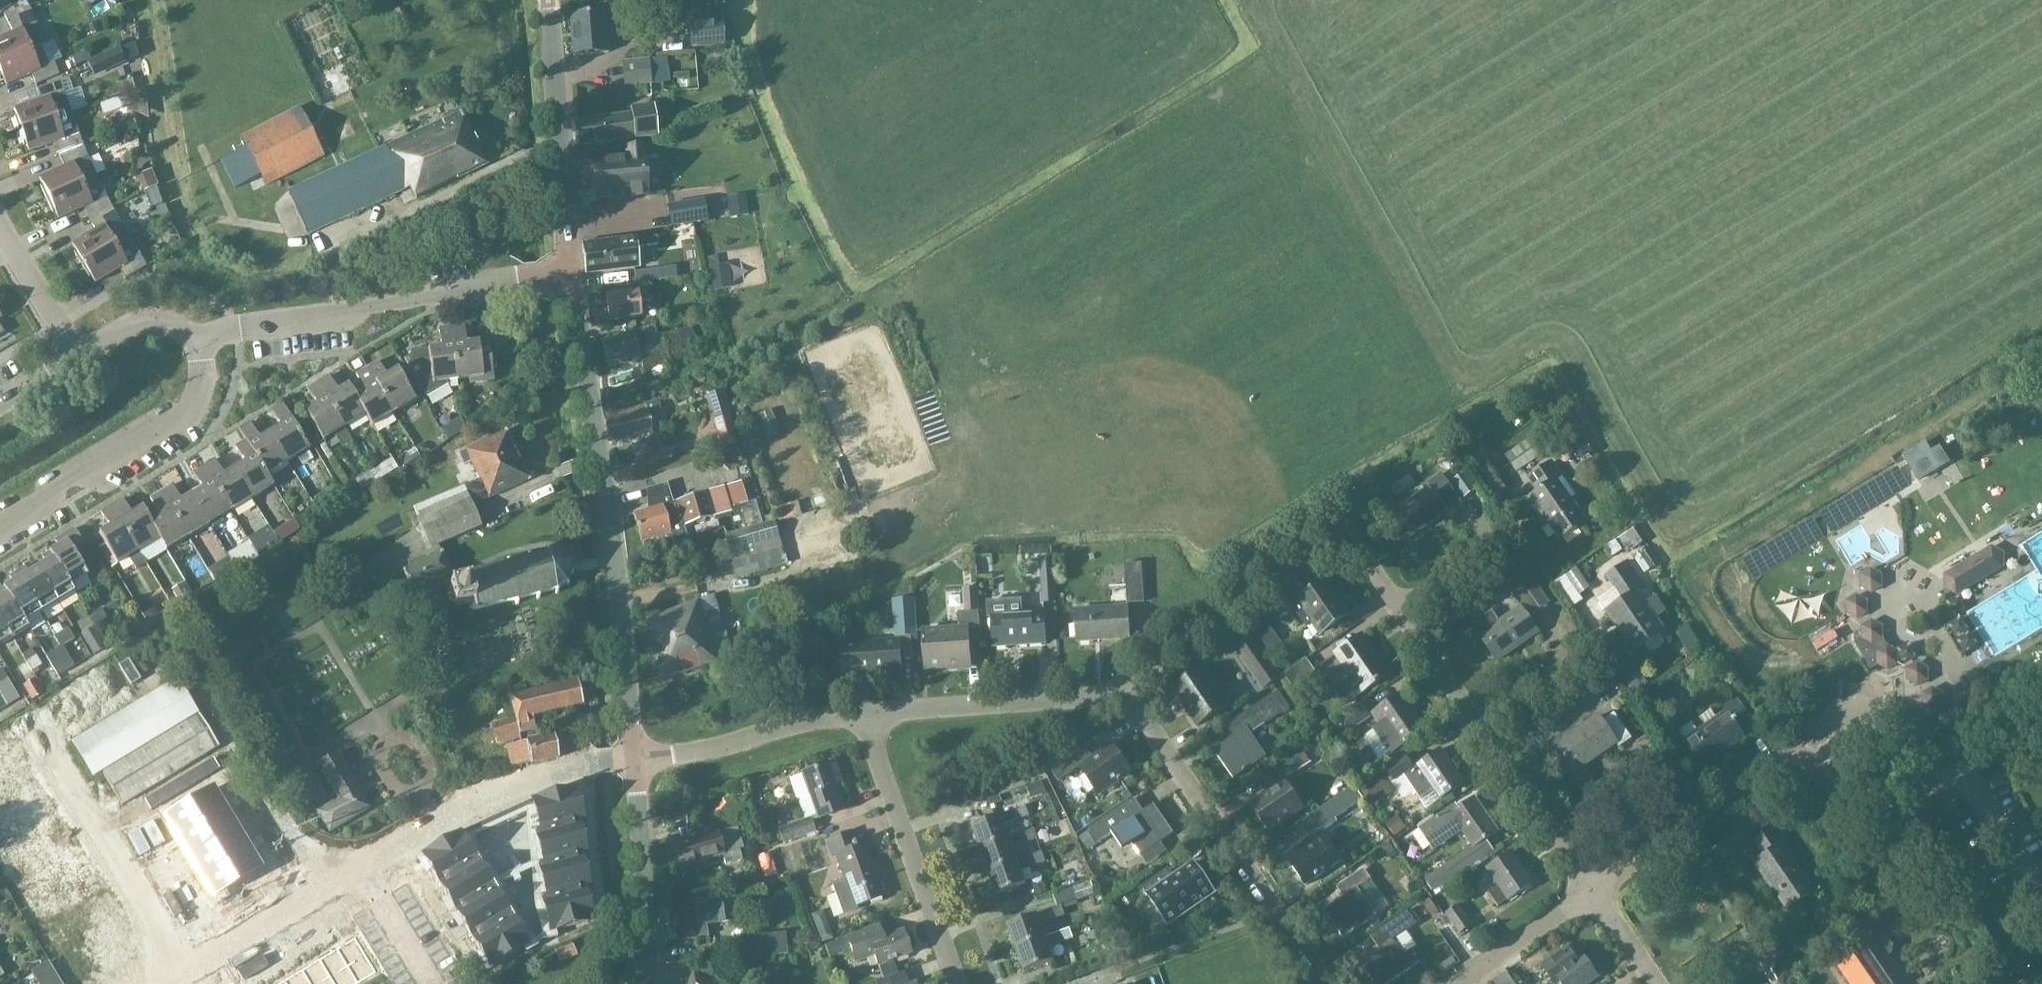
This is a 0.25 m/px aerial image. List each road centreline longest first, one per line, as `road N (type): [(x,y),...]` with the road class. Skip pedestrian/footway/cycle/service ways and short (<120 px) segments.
road 1 (tertiary): [(634,759),(610,530),(570,271)]
road 2 (residential): [(203,339),(570,271)]
road 3 (residential): [(1325,983),(1120,686)]
road 4 (residential): [(1120,686),(1327,552),(1356,553),(1397,611)]
road 5 (residential): [(1590,891),(1857,710)]
road 6 (residential): [(359,863),(492,791),(634,759)]
road 7 (residential): [(0,524),(176,417),(197,384),(203,339)]
road 8 (residential): [(956,983),(863,712)]
road 9 (residential): [(175,975),(32,740)]
road 10 (tertiary): [(570,271),(548,0)]
road 11 (residential): [(863,712),(1096,697),(1120,686)]
road 12 (residential): [(634,759),(863,712)]
road 13 (tertiary): [(642,983),(645,897),(634,759)]
road 14 (residential): [(175,975),(359,863)]
road 15 (residential): [(1590,891),(1477,730)]
road 16 (residential): [(1456,983),(1590,891)]
road 17 (residential): [(75,356),(0,227)]
road 18 (residential): [(1477,730),(1397,611)]
road 19 (residential): [(75,356),(123,330),(159,323),(203,339)]
road 20 (residential): [(430,981),(359,863)]
road 21 (residential): [(1477,730),(1578,658)]
road 22 (residential): [(1397,611),(1496,541)]

